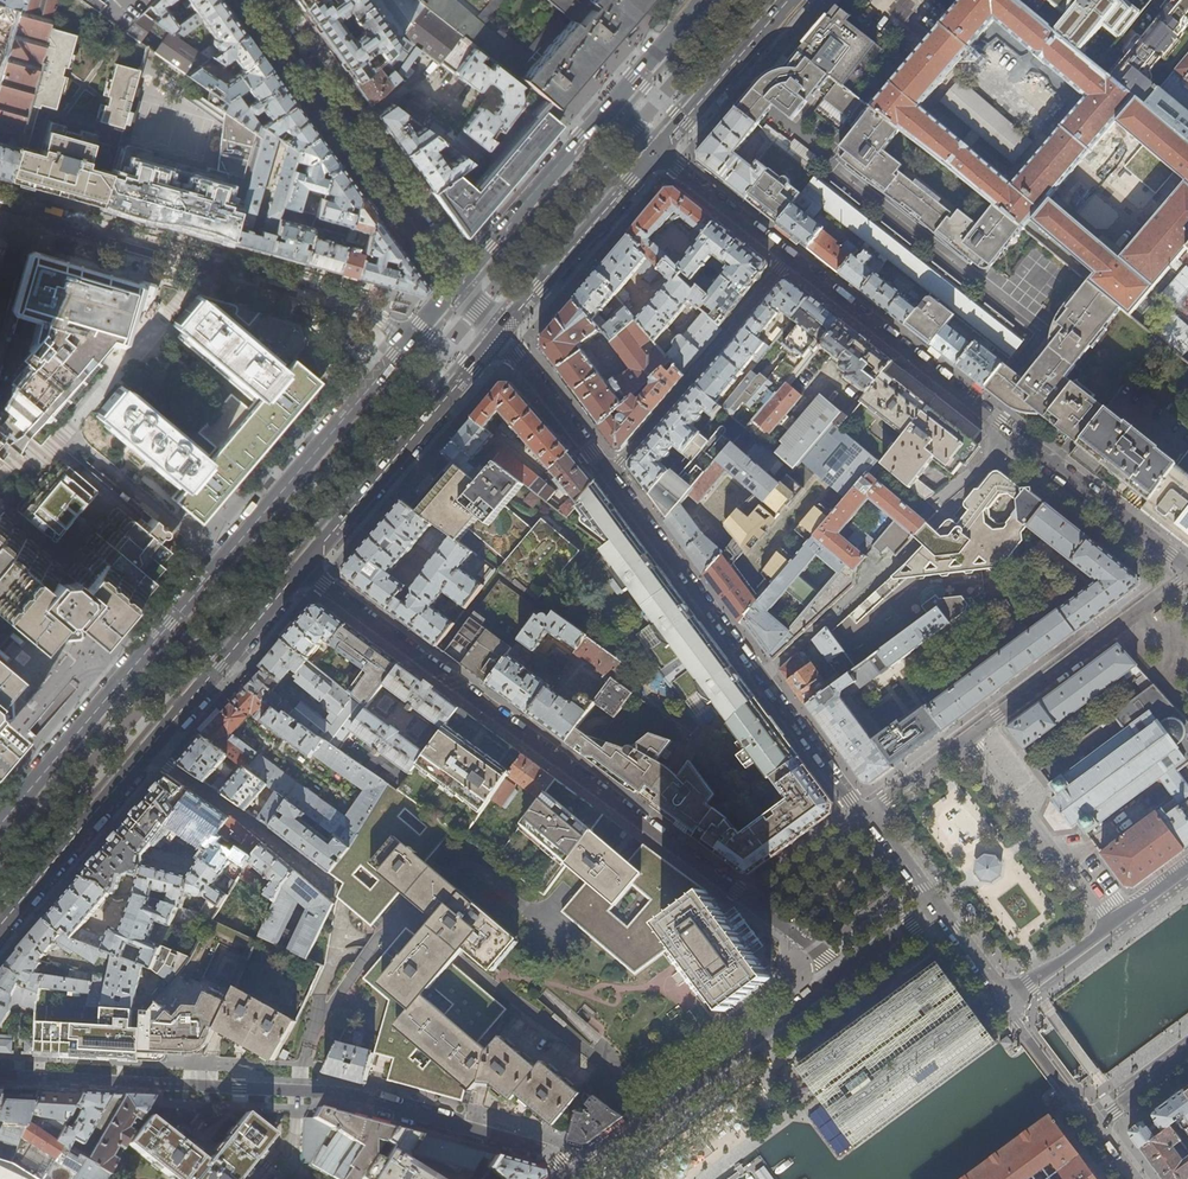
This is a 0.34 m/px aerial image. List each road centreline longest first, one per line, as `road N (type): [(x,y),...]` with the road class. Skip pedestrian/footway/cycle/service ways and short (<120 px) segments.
road 1 (primary): [(458,283),(0,828)]
road 2 (residential): [(1187,567),(655,150)]
road 3 (tertiary): [(497,336),(865,816)]
road 4 (residential): [(0,1068),(352,1093),(535,1145),(574,1178)]
road 5 (residential): [(751,900),(301,572)]
road 6 (primary): [(0,925),(301,572)]
road 7 (secondary): [(255,0),(458,283)]
road 8 (residential): [(845,977),(575,1178)]
road 9 (primary): [(301,572),(497,336)]
road 10 (primary): [(497,336),(655,150)]
road 11 (unclassified): [(1112,924),(972,736)]
road 12 (primary): [(609,111),(458,283)]
road 13 (primary): [(655,150),(787,0)]
road 14 (tertiary): [(984,969),(1095,1124)]
road 15 (residential): [(984,969),(1013,992),(1112,924)]
road 16 (primary): [(705,0),(609,111)]
road 17 (residential): [(751,900),(865,816)]
road 18 (residential): [(972,736),(865,816)]
road 19 (residential): [(845,977),(751,900)]

